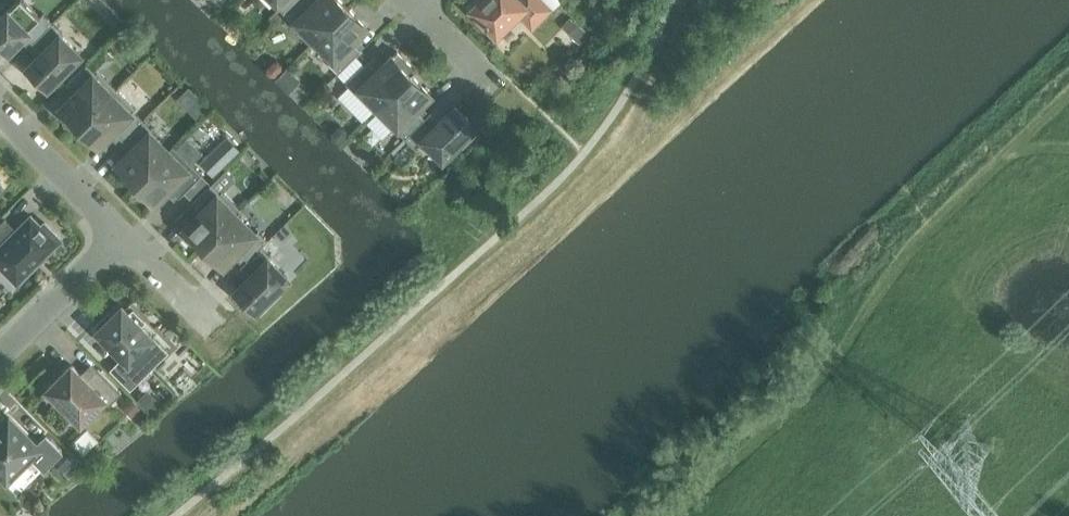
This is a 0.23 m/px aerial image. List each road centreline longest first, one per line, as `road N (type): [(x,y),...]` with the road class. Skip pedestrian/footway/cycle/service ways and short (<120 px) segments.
road 1 (residential): [(121,236),(0,115)]
road 2 (residential): [(0,355),(121,236)]
road 3 (residential): [(215,331),(121,236)]
road 4 (residential): [(497,92),(410,3)]

